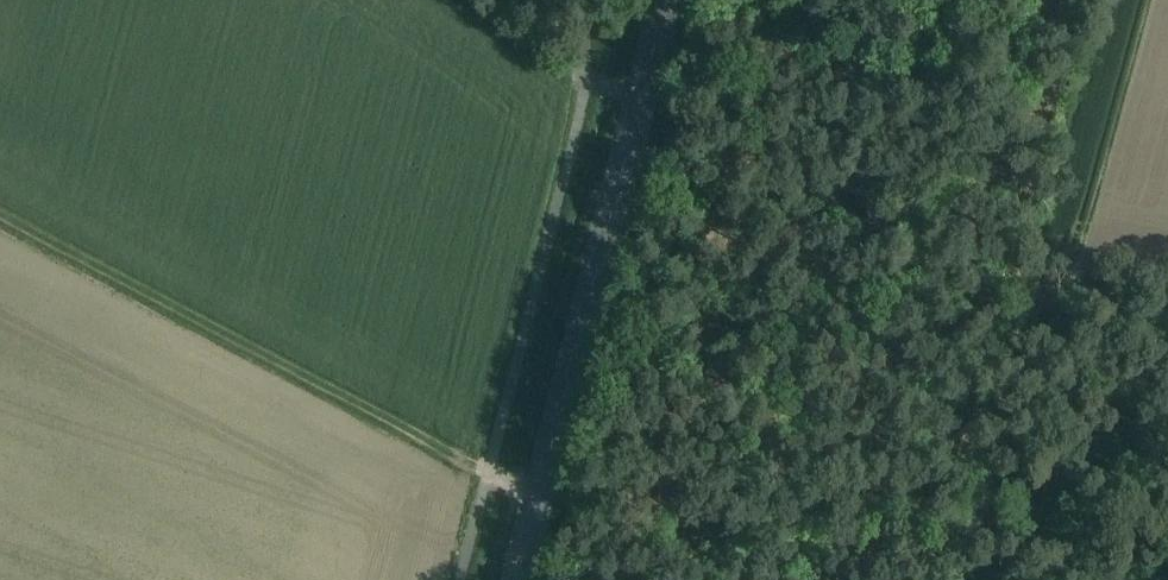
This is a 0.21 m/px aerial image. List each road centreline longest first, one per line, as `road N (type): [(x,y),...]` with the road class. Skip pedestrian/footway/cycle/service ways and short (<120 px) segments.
road 1 (secondary): [(518,579),(667,0)]
road 2 (track): [(959,579),(988,417),(1028,262)]
road 3 (track): [(641,99),(588,80),(449,0)]

